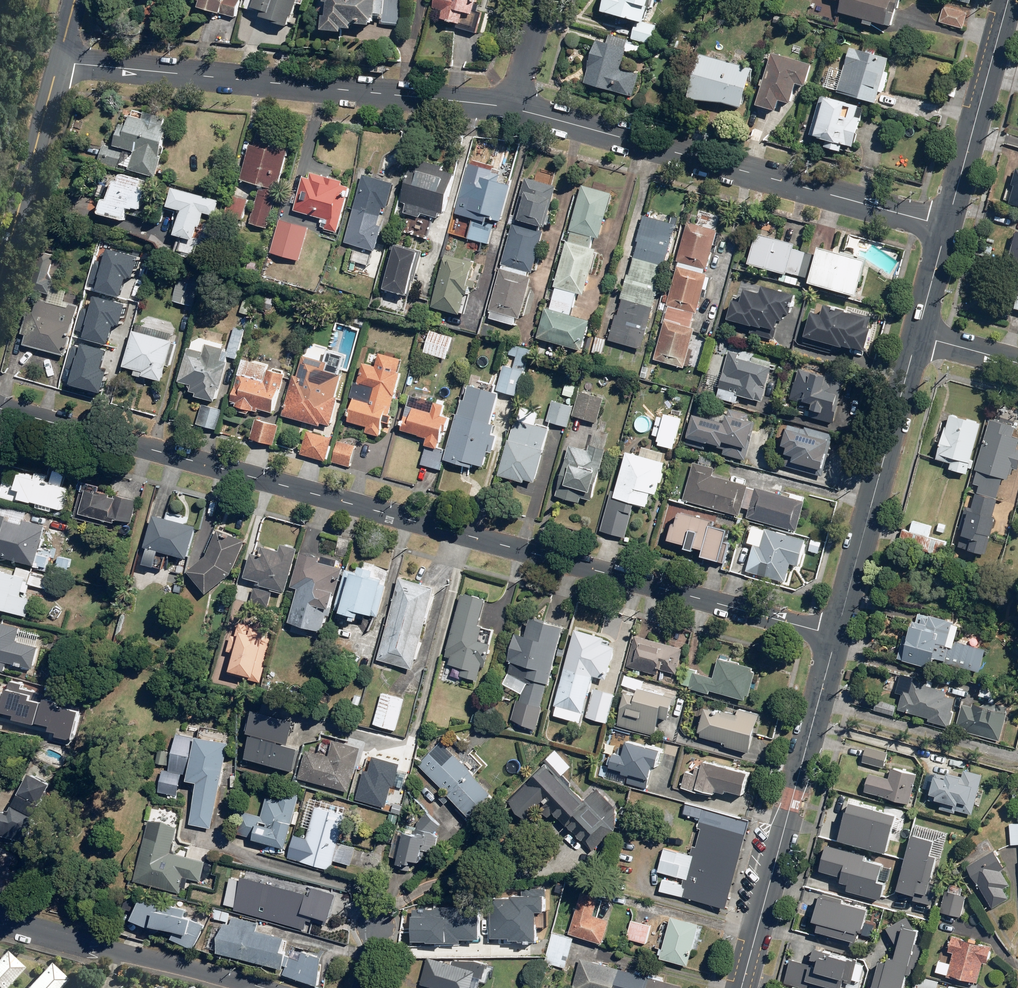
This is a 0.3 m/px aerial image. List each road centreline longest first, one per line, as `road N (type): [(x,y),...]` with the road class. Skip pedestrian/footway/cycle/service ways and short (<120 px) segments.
road 1 (residential): [(0,409),(836,635)]
road 2 (residential): [(57,62),(512,108)]
road 3 (residential): [(512,108),(946,226)]
road 4 (tertiary): [(741,987),(836,635)]
road 5 (tertiary): [(836,635),(917,336)]
road 6 (residential): [(263,987),(0,920)]
road 7 (tertiary): [(946,226),(1008,0)]
road 8 (tertiary): [(0,278),(57,62)]

